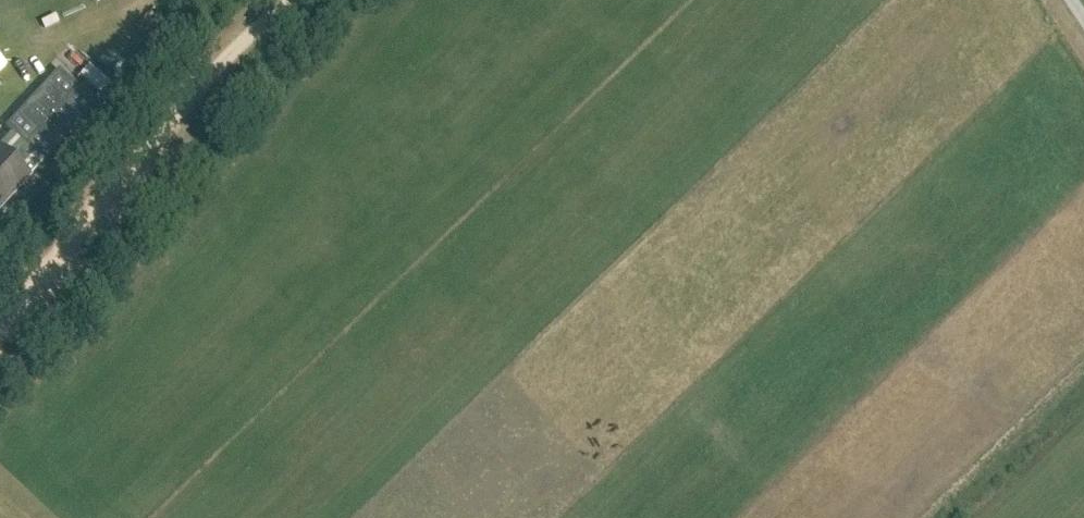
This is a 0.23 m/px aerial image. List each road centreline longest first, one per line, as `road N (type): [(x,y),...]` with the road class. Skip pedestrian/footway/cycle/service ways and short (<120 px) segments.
road 1 (track): [(287,0),(0,322)]

